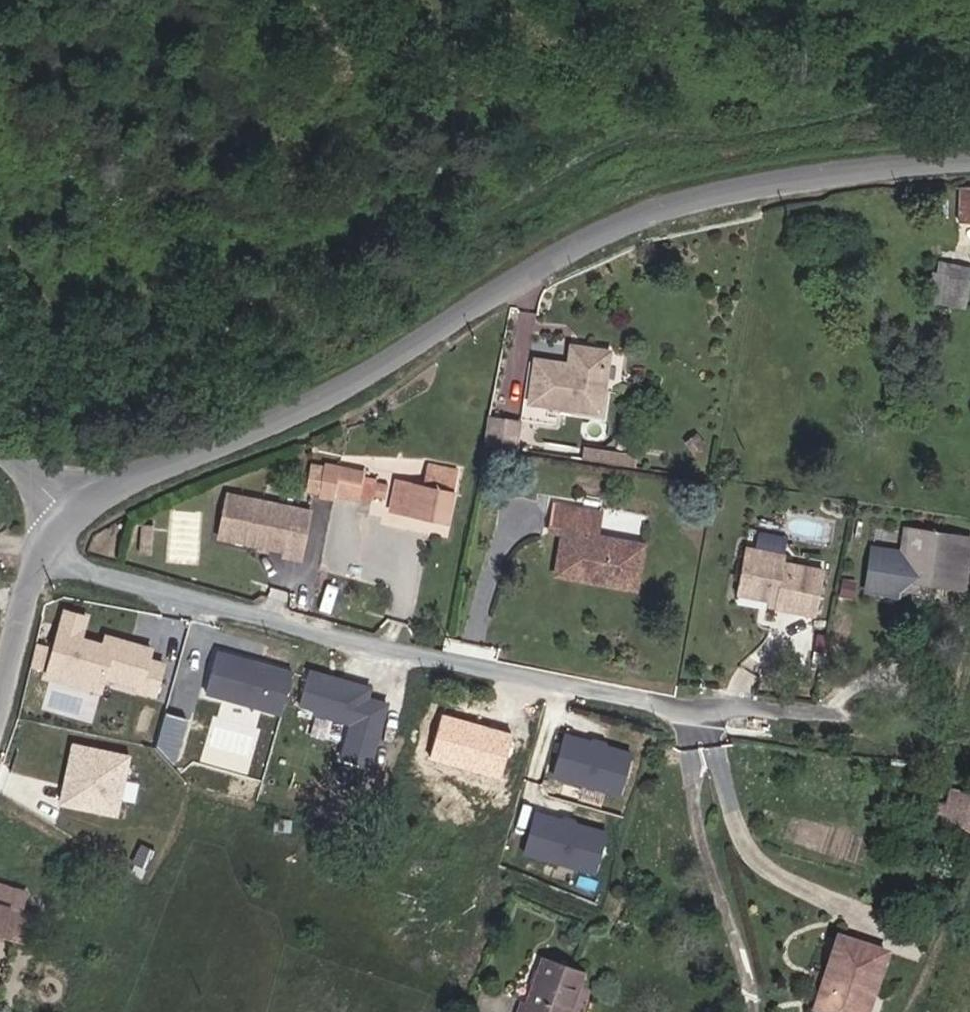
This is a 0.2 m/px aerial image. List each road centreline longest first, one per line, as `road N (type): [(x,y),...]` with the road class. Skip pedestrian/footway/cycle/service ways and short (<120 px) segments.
road 1 (residential): [(72,514),(118,486),(322,402),(574,250),(664,209),(853,170),(969,163)]
road 2 (residential): [(46,551),(83,569),(437,657),(673,701),(860,719)]
road 3 (tertiary): [(0,696),(46,551)]

